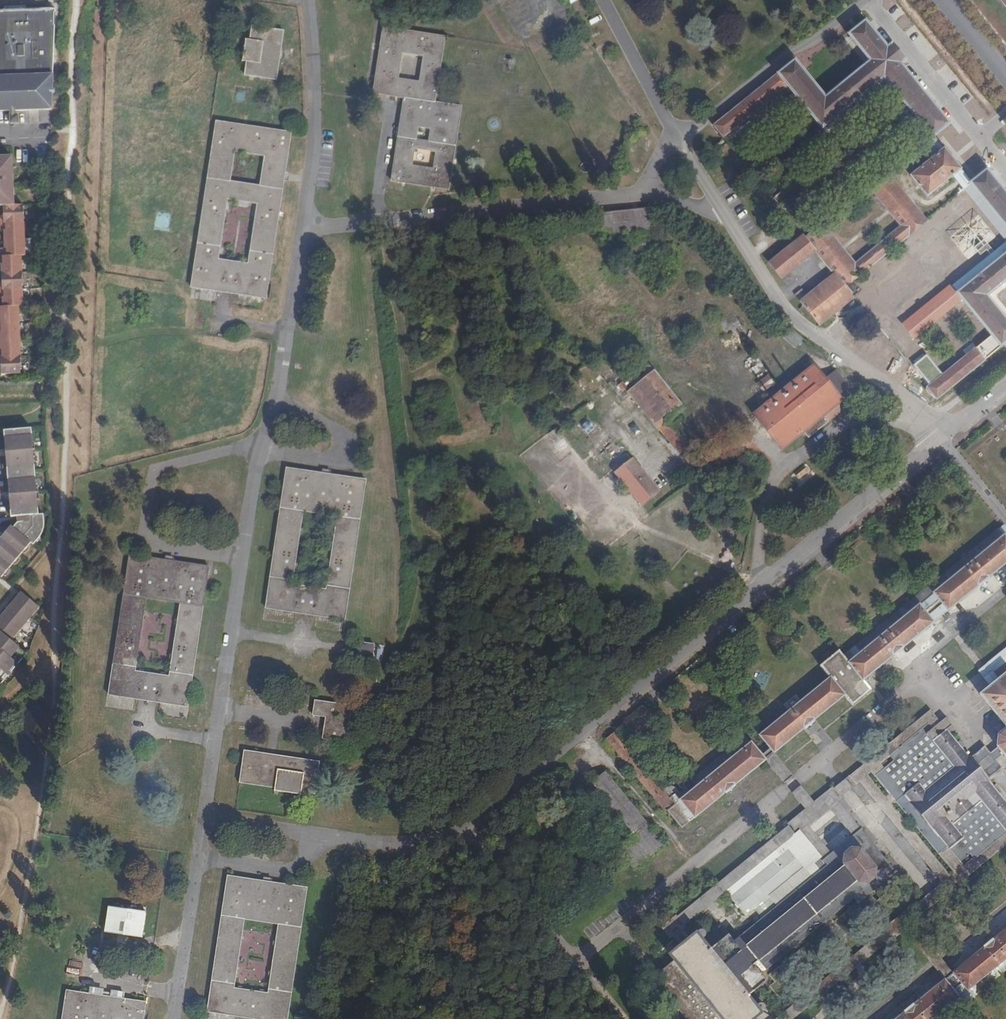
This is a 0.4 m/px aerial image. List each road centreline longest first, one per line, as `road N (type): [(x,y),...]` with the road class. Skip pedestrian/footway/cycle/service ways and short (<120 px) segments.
road 1 (track): [(775,477),(750,443),(669,480),(639,440)]

